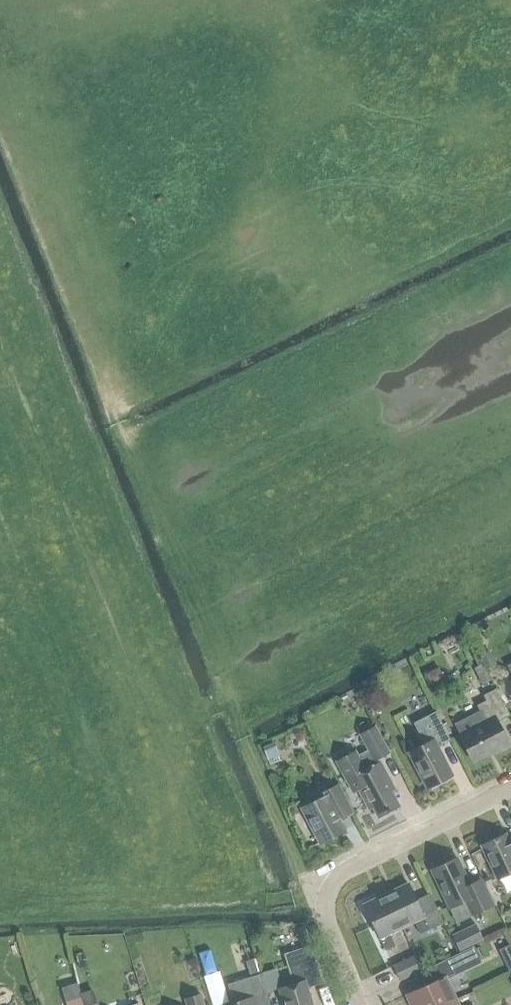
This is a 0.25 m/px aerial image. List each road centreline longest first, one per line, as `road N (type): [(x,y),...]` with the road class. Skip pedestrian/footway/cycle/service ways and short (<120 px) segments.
road 1 (residential): [(510,788),(335,879),(325,917),(359,1004)]
road 2 (track): [(243,738),(302,873),(325,904)]

